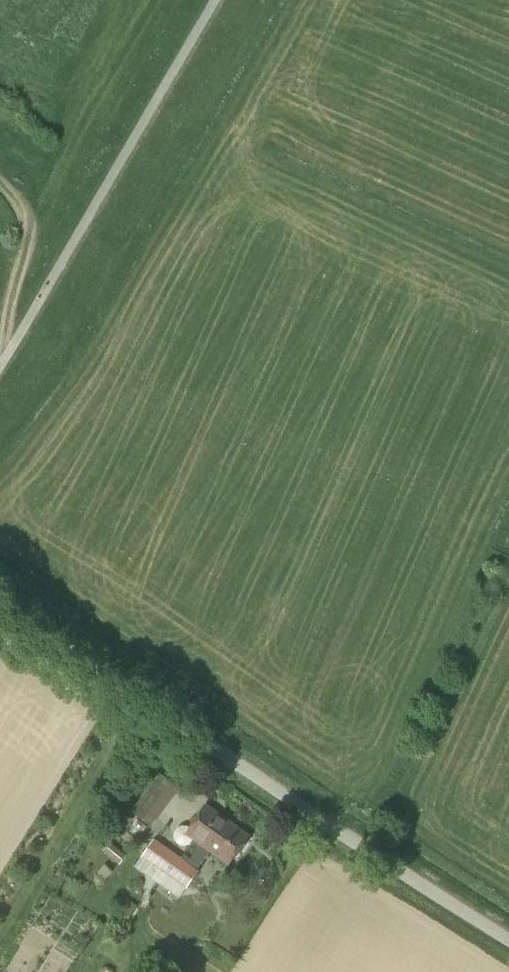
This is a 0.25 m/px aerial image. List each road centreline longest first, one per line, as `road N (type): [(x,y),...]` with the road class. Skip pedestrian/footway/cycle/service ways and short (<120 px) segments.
road 1 (unclassified): [(508,941),(0,603)]

